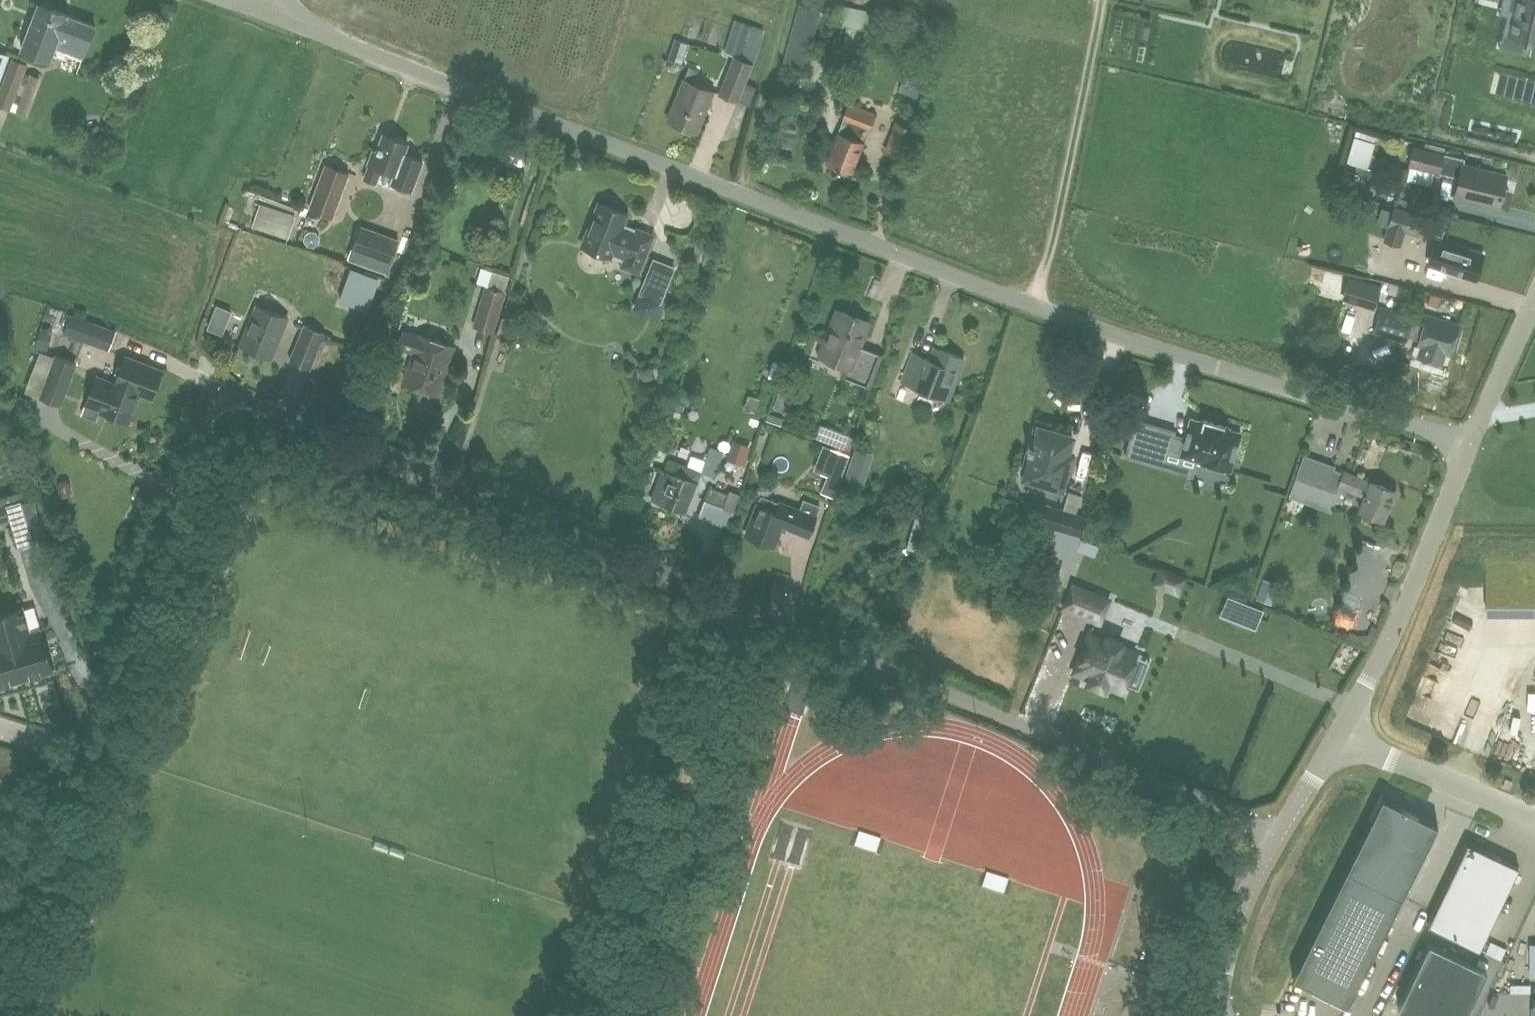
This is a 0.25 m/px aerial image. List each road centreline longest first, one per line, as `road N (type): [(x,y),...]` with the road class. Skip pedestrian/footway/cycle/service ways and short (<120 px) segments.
road 1 (unclassified): [(0,961),(204,422),(230,400),(278,413),(1279,834)]
road 2 (unclassified): [(1470,443),(1110,335),(261,12)]
road 3 (unclassified): [(1337,737),(1419,572),(1470,443)]
road 4 (unclassified): [(1337,737),(1534,817)]
road 5 (unclassified): [(1210,1015),(1237,914),(1279,834)]
road 6 (unclassified): [(1470,443),(1534,297)]

